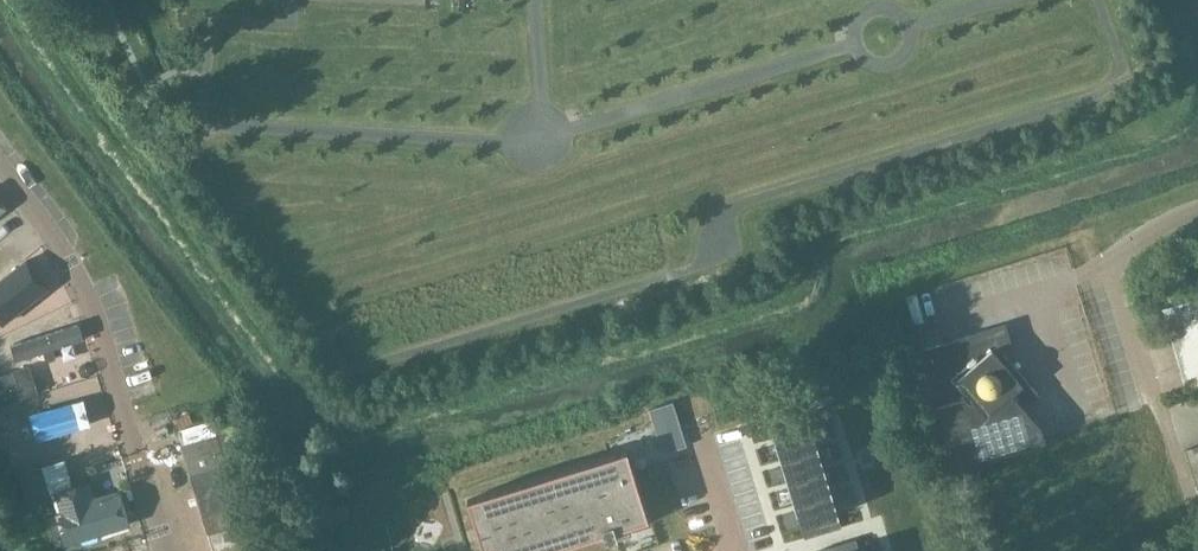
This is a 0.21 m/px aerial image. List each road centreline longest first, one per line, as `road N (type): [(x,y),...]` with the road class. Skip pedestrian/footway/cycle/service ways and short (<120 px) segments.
road 1 (unclassified): [(163,550),(88,304),(0,168)]
road 2 (unclassified): [(733,550),(695,429)]

